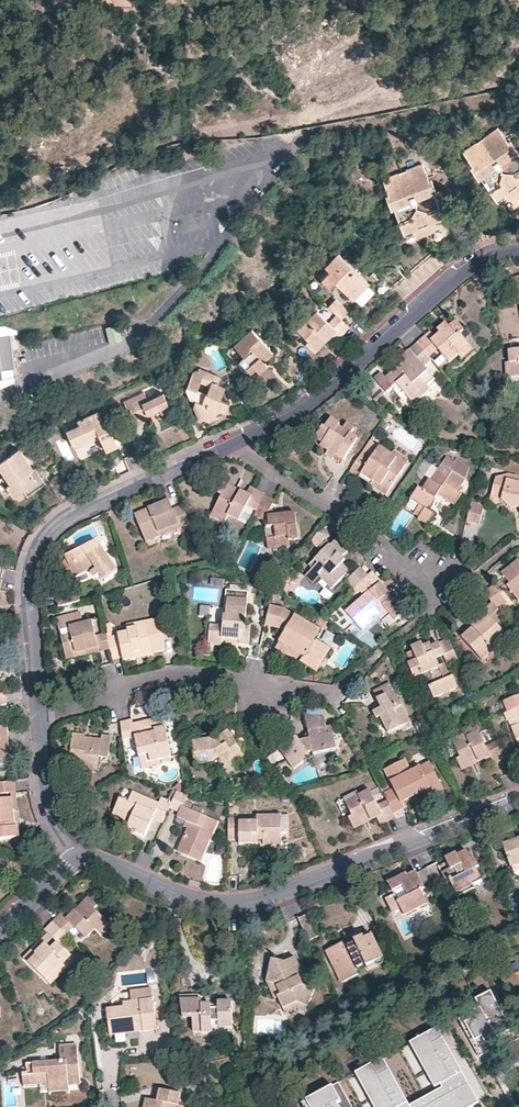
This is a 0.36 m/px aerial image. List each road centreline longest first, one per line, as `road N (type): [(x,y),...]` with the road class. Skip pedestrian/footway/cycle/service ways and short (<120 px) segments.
road 1 (residential): [(518,799),(264,898),(200,903),(75,857)]
road 2 (residential): [(228,450),(50,541),(33,590),(42,716)]
road 3 (residential): [(518,251),(475,269),(297,417),(228,450)]
road 4 (residential): [(42,716),(186,677),(338,692)]
road 5 (residential): [(228,450),(371,530),(403,569),(453,593)]
road 6 (residential): [(42,716),(50,814),(75,857)]

